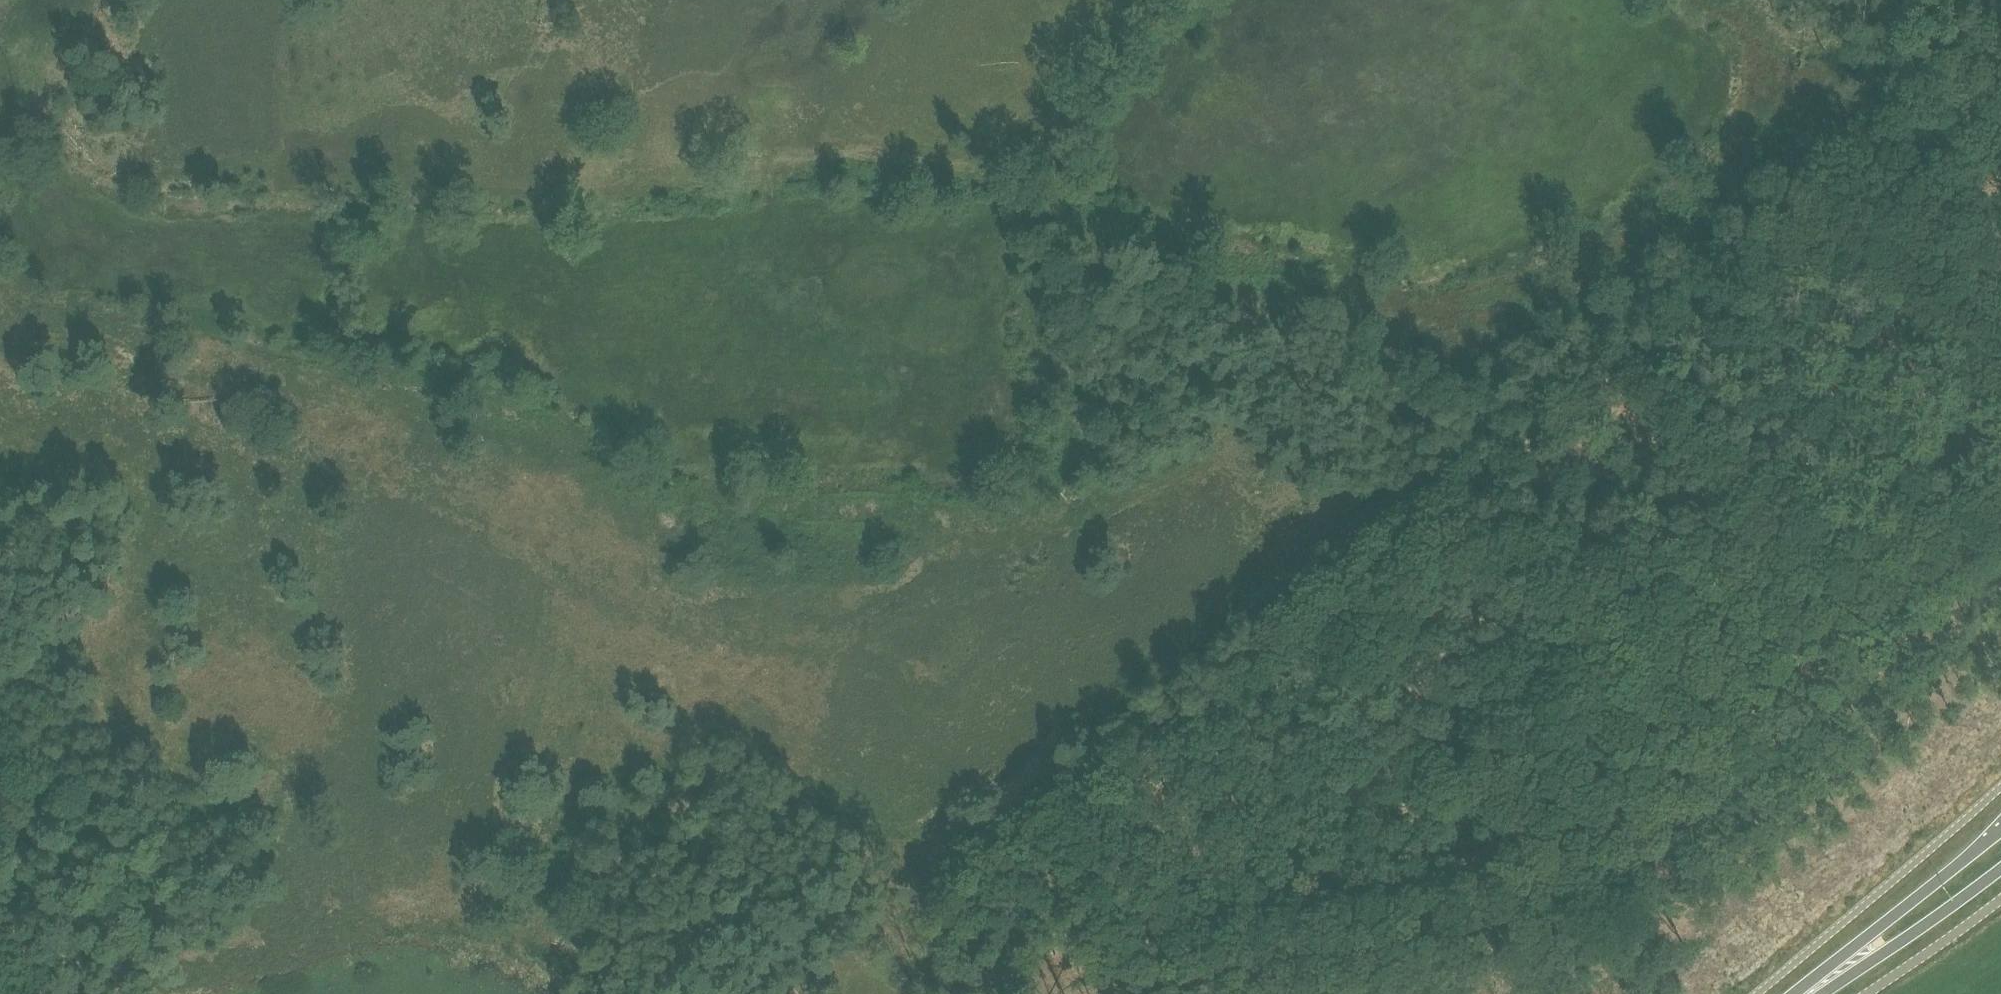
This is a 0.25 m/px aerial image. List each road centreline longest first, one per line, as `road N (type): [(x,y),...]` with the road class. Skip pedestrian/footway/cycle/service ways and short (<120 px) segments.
road 1 (secondary): [(2000,828),(1835,976)]
road 2 (secondary): [(1835,976),(1915,934),(2000,871)]

